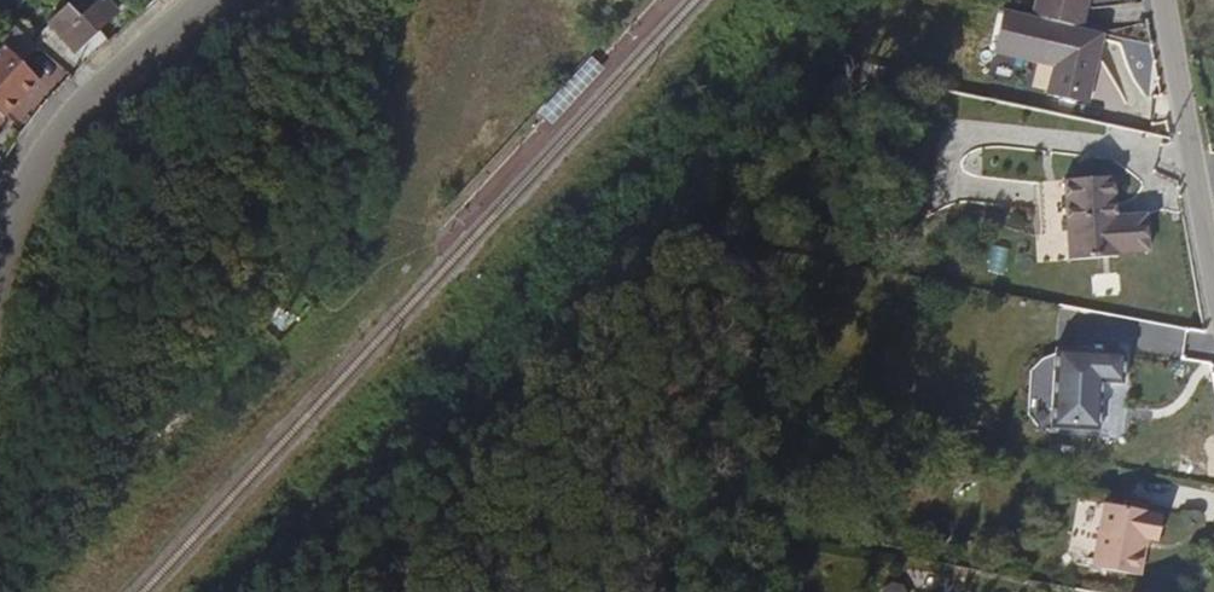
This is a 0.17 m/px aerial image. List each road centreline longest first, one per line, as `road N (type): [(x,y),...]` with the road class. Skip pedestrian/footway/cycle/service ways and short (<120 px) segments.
road 1 (residential): [(0,261),(18,202),(84,101),(193,0)]
road 2 (residential): [(1163,0),(1213,287)]

